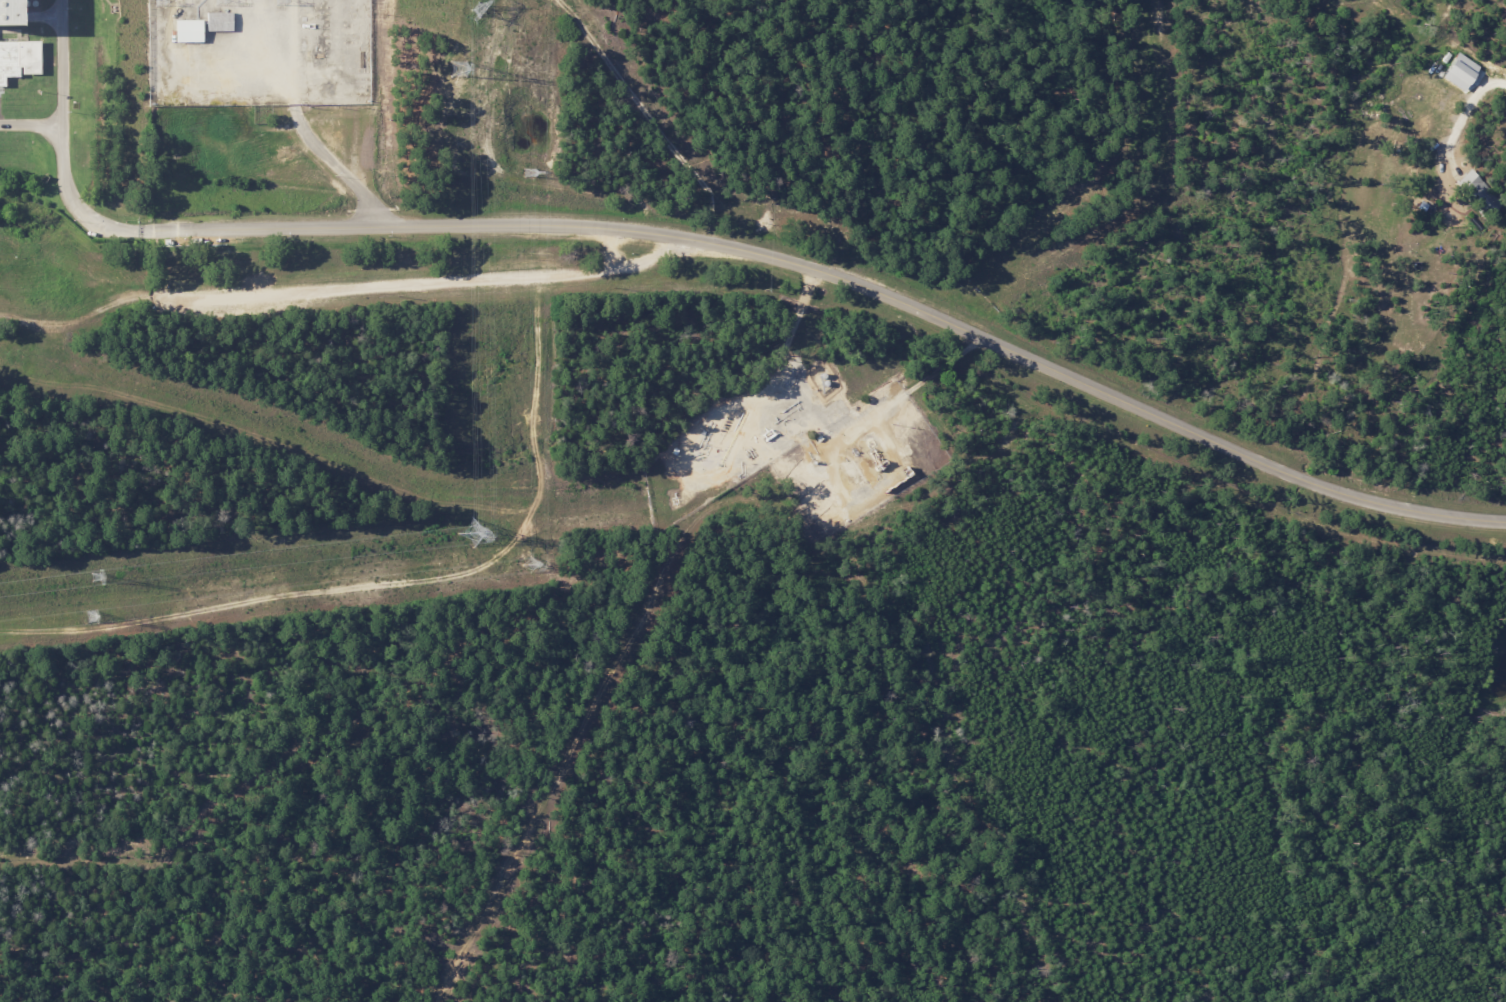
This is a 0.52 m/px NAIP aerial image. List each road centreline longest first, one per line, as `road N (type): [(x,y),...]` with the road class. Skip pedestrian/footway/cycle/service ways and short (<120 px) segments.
road 1 (residential): [(1505,522),(1403,509),(1292,475),(898,299),(701,242),(536,225),(149,231)]

